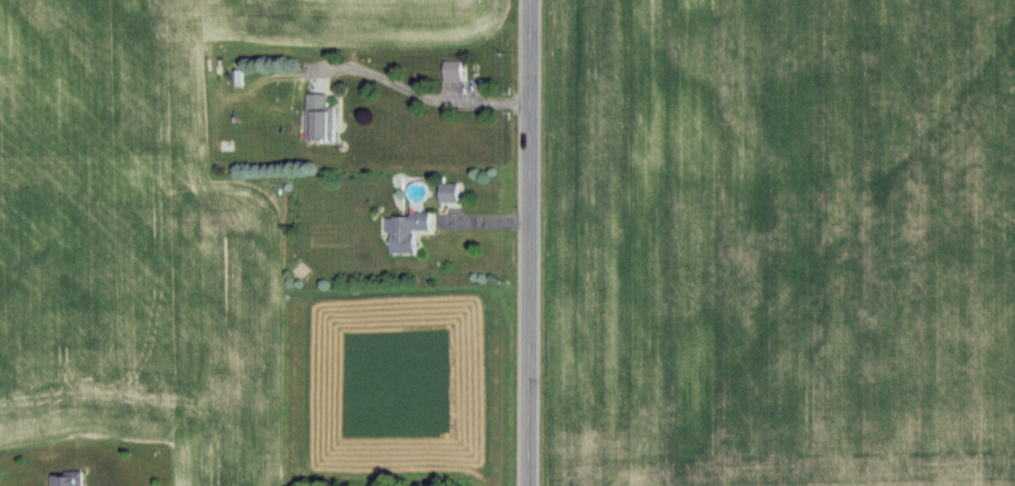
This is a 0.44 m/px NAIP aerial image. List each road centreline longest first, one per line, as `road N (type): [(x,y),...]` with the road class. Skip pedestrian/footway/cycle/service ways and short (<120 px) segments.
road 1 (residential): [(527,485),(529,0)]

